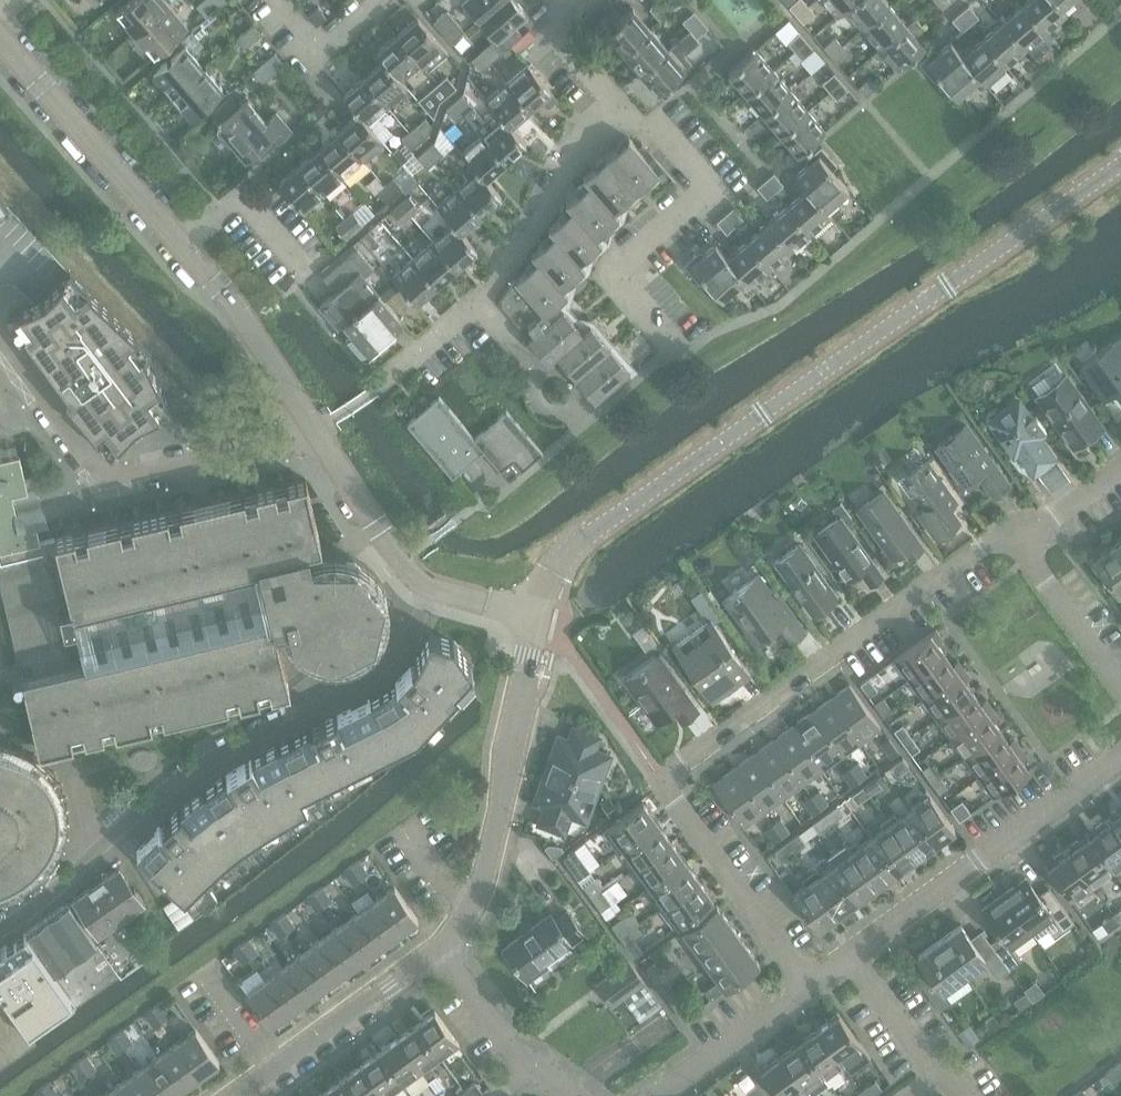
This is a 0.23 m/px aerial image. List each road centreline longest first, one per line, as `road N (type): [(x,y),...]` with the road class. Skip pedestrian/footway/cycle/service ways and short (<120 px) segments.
road 1 (residential): [(1120,166),(583,541),(553,576),(536,617)]
road 2 (residential): [(806,989),(658,784),(1006,534)]
road 3 (residential): [(0,930),(233,745),(382,669),(438,597)]
road 4 (residential): [(309,430),(224,299),(0,44)]
road 5 (residential): [(806,989),(1120,759)]
road 6 (residential): [(309,430),(125,479),(103,477),(0,341)]
road 7 (residential): [(679,352),(620,267),(698,201),(700,179),(608,90)]
road 8 (residential): [(438,946),(463,918),(487,867),(536,617)]
road 9 (residential): [(230,1095),(438,946)]
road 10 (residential): [(476,304),(503,281),(608,90)]
road 11 (residential): [(438,597),(396,568),(309,430)]
road 12 (residential): [(579,1095),(536,1068),(438,946)]
road 13 (residential): [(1120,690),(1006,534)]
road 14 (residential): [(653,1095),(806,989)]
road 15 (residential): [(379,0),(309,60),(257,0)]
road 16 (residential): [(1006,534),(1024,535),(1120,467)]
road 17 (residential): [(377,387),(476,304)]

